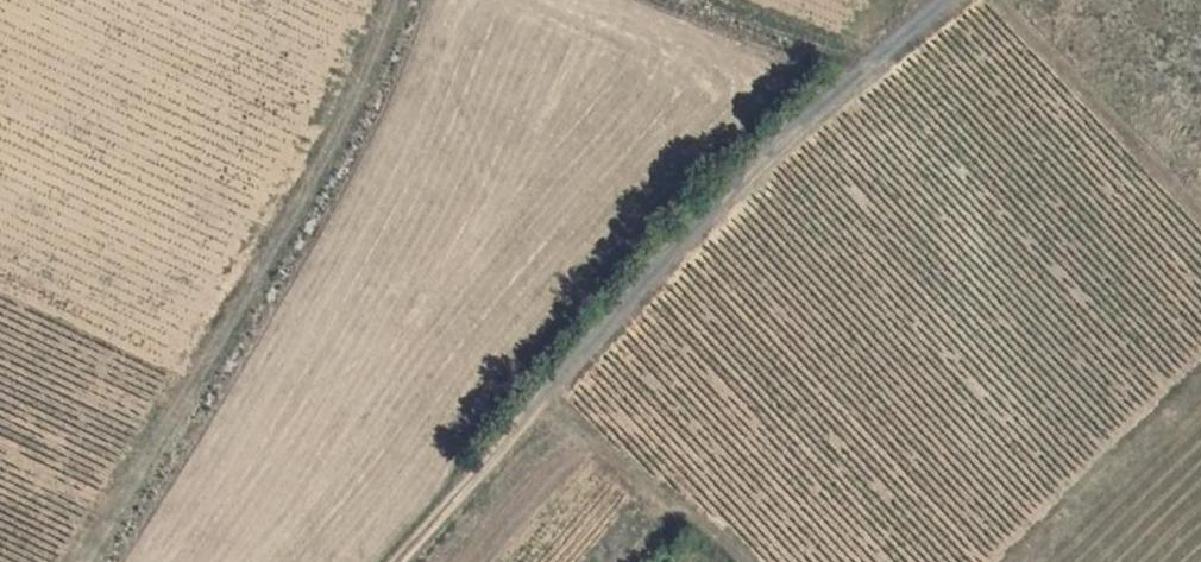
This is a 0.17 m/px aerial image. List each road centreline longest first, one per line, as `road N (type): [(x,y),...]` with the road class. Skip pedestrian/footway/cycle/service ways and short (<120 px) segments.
road 1 (track): [(397,561),(788,131),(945,0)]
road 2 (track): [(378,0),(357,83),(262,277),(88,561)]

